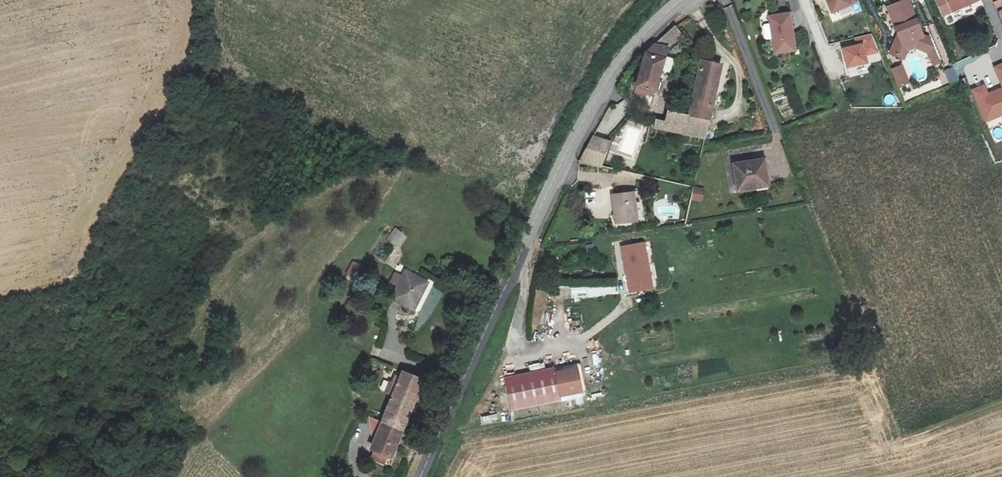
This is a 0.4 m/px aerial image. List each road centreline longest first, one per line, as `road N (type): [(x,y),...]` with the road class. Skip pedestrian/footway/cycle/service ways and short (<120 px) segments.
road 1 (unclassified): [(421,476),(595,103),(622,61),(683,0)]

